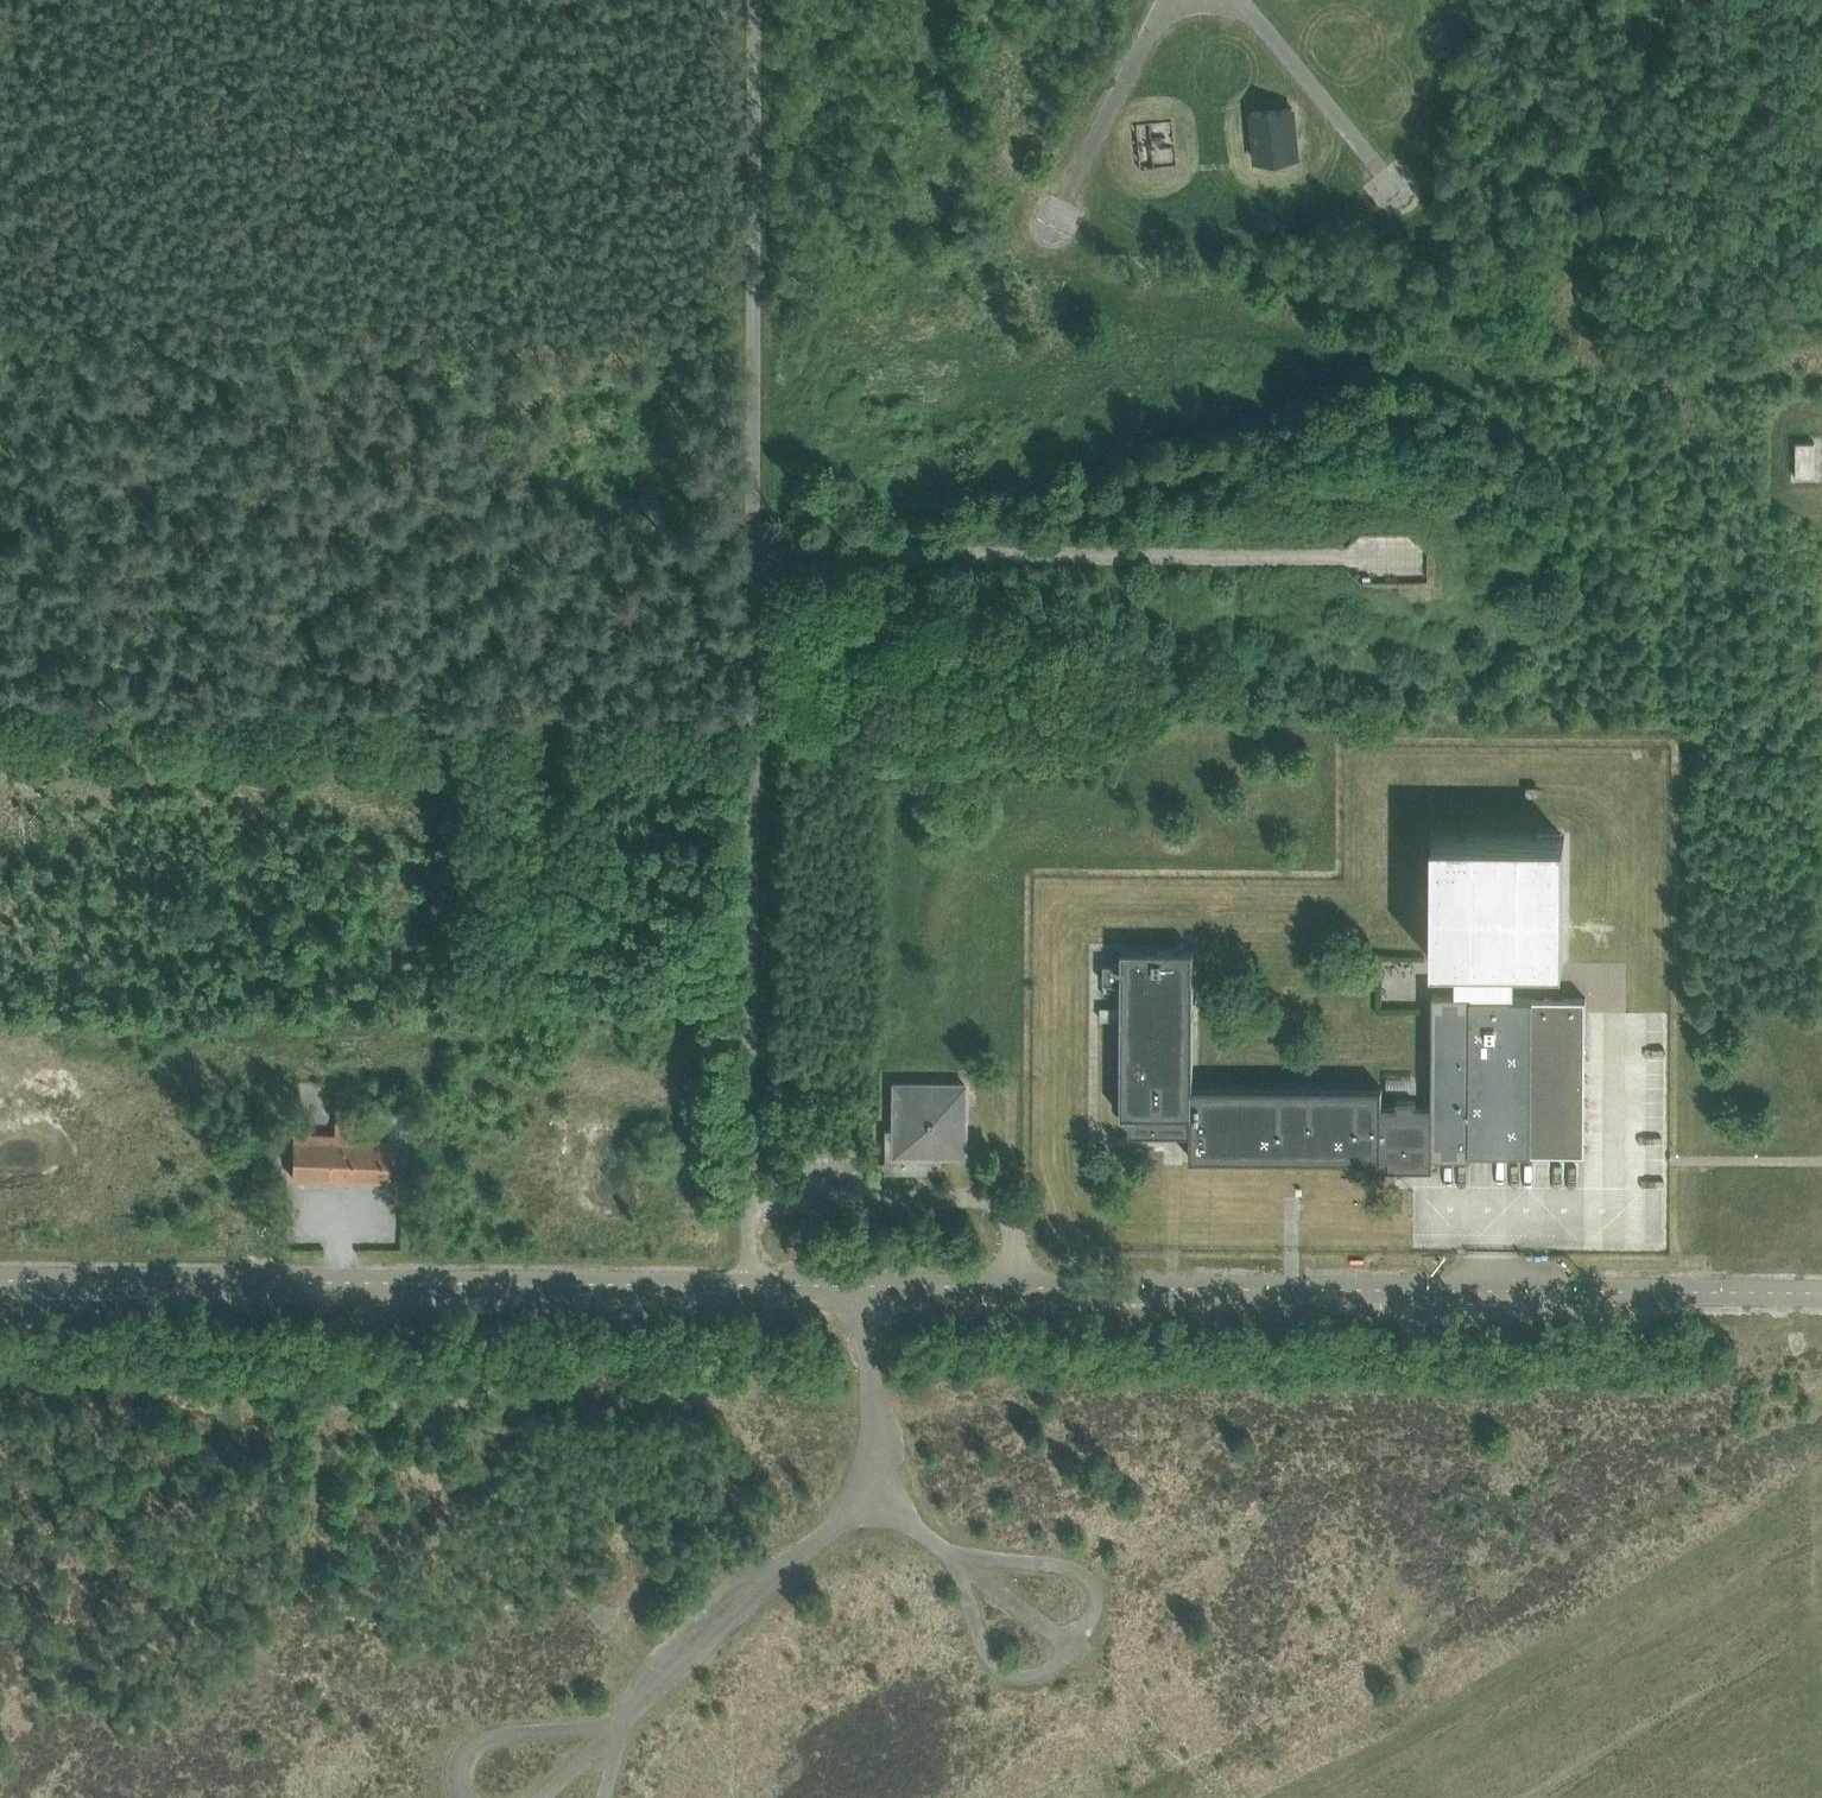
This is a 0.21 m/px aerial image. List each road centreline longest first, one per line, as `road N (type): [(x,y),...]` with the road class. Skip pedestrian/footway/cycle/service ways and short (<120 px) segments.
road 1 (unclassified): [(1821,1293),(0,1281)]

